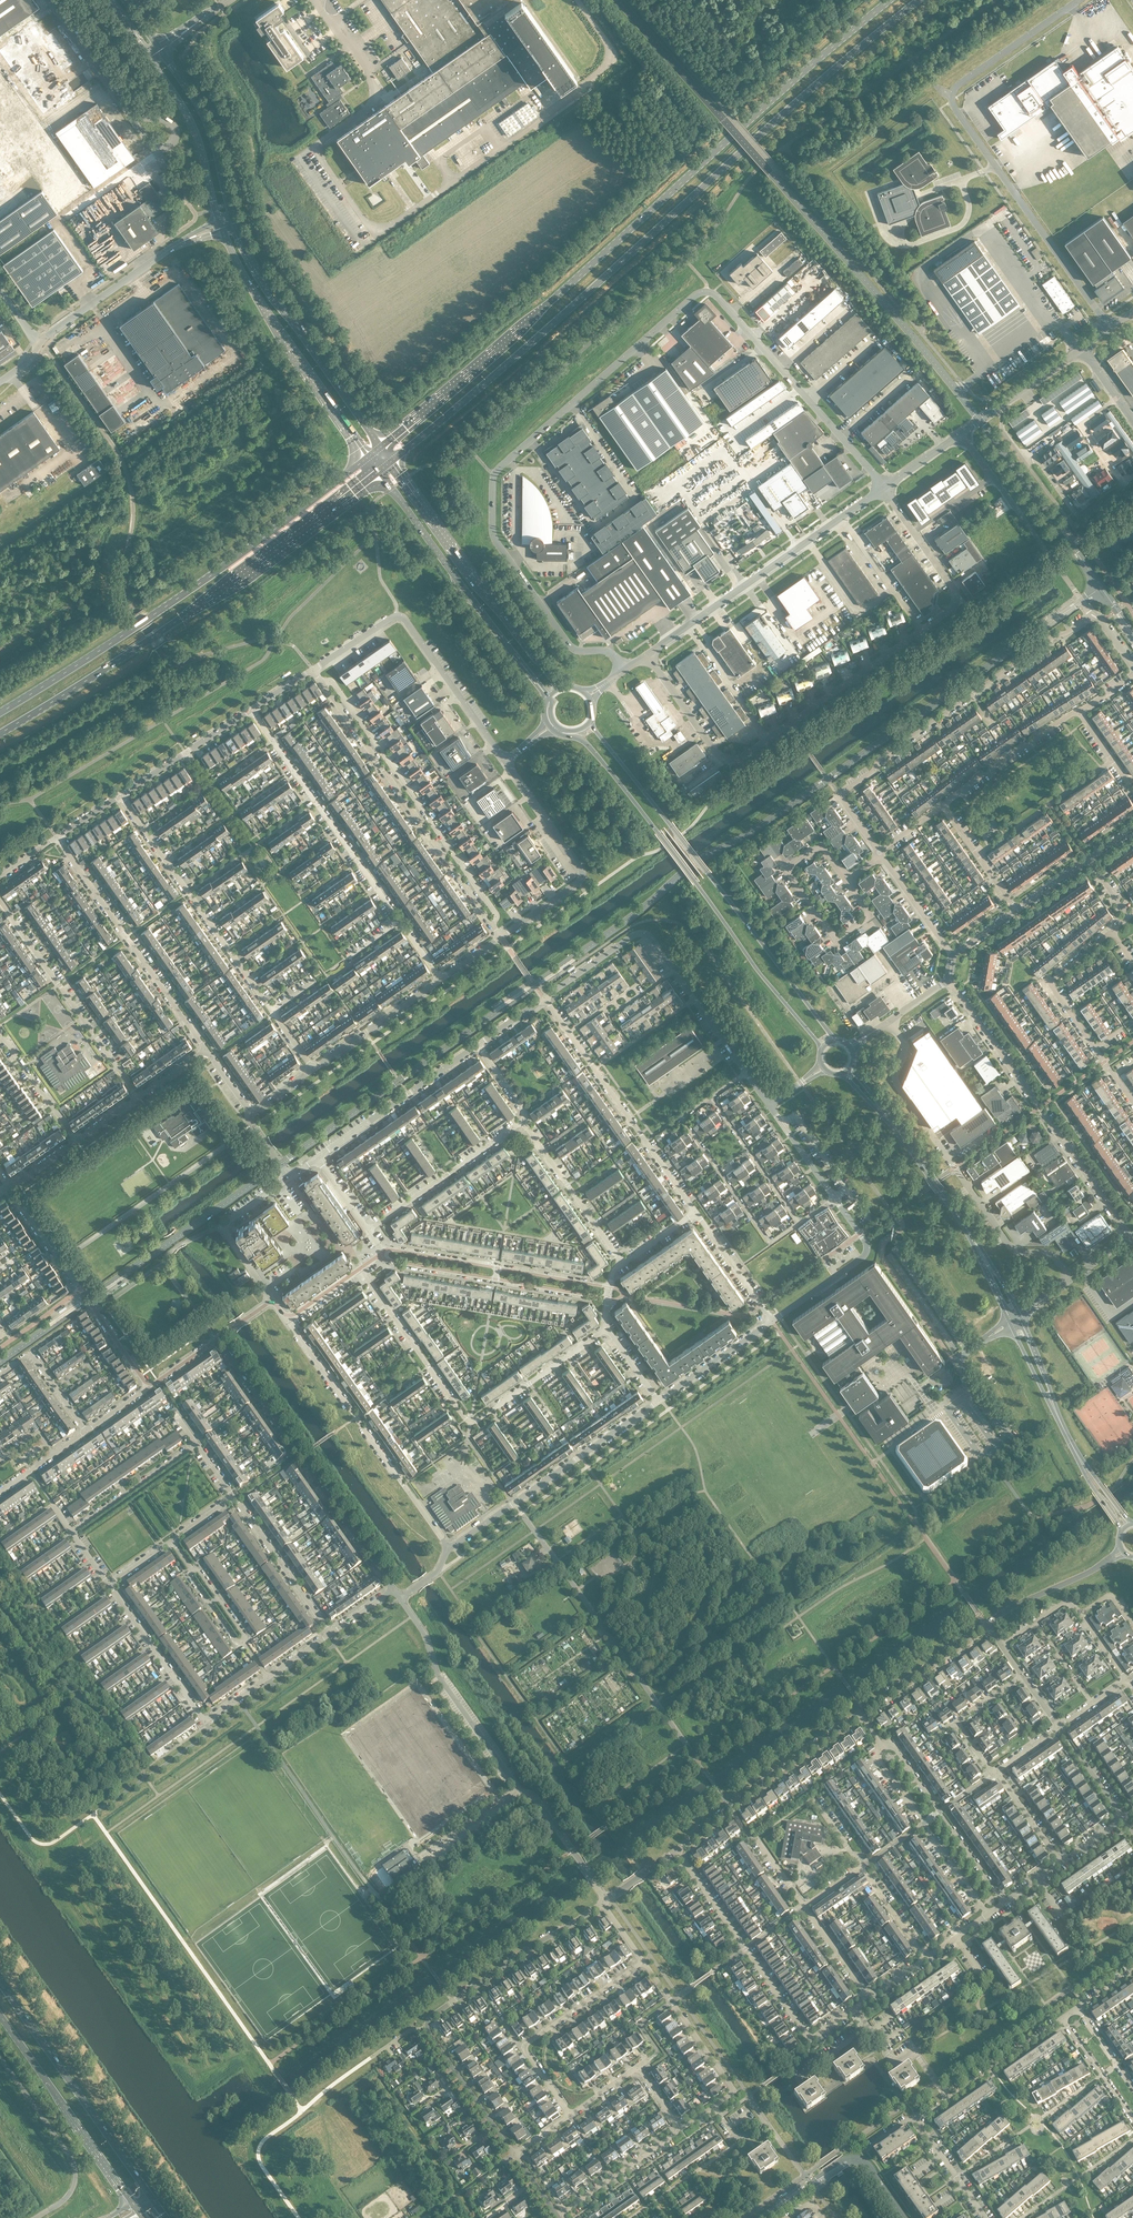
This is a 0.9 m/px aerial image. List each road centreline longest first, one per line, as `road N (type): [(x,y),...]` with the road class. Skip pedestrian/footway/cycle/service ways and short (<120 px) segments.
road 1 (unclassified): [(884,488),(720,299),(698,294),(493,478),(492,535),(571,646),(607,652),(626,669)]
road 2 (trunk): [(392,459),(919,0)]
road 3 (trunk): [(890,0),(381,447)]
road 4 (unclassified): [(609,43),(611,58),(593,80),(376,236),(313,147),(370,105),(375,91),(318,0)]
road 5 (trunk): [(0,735),(198,607),(379,470)]
road 6 (trunk): [(368,457),(172,604),(0,713)]
road 7 (unclassified): [(1079,0),(951,95),(1111,326)]
road 8 (secondary): [(553,730),(584,740),(823,1049)]
road 9 (secondary): [(836,1042),(590,722)]
road 10 (residential): [(881,853),(840,794),(880,757),(1091,614)]
road 11 (residential): [(607,1328),(471,1423),(360,1269)]
road 12 (unclassified): [(1072,1277),(1050,1254),(1020,1252),(1004,1237),(899,1086),(906,1048),(889,1021)]
road 13 (unclassified): [(1130,1236),(949,978)]
road 14 (residential): [(391,1590),(216,1338)]
road 15 (residential): [(490,921),(495,912),(333,682),(323,685)]
road 16 (residential): [(490,921),(323,685)]
road 17 (secondary): [(562,687),(392,459)]
road 18 (residential): [(449,1547),(287,1315)]
road 19 (residential): [(505,759),(403,618),(313,669)]
road 20 (secondary): [(223,229),(251,287),(368,457)]
road 21 (secondary): [(381,447),(263,278),(235,220)]
road 22 (residential): [(273,1010),(121,797)]
road 23 (trunk): [(150,2196),(0,1982)]
road 24 (residential): [(400,921),(250,709)]
road 25 (residential): [(449,1547),(660,1400)]
road 26 (residential): [(204,1046),(59,840)]
road 27 (secondary): [(379,470),(528,671)]
road 28 (track): [(0,776),(166,672),(216,651)]
road 29 (residential): [(149,1387),(9,1188)]
road 30 (residential): [(500,935),(582,874),(505,759)]
road 31 (unclassified): [(1032,460),(1077,514),(1120,488),(1081,425),(1117,398)]
road 32 (residential): [(139,1094),(0,900)]
road 33 (residential): [(805,2044),(676,1851)]
road 34 (residential): [(680,2132),(736,2091),(643,1962)]
road 35 (trunk): [(0,2018),(133,2203)]
road 36 (residential): [(1132,1102),(1051,982),(1112,930)]
road 37 (unclassified): [(1091,614),(961,434)]
road 38 (residential): [(428,2029),(453,2000),(603,1902)]
road 39 (residential): [(847,878),(822,845),(787,868),(836,940),(871,914)]
road 40 (unclassified): [(35,2217),(69,2194),(75,2168),(0,2057)]
road 41 (residential): [(317,1158),(476,1048)]
road 42 (residential): [(367,1229),(525,1121)]
road 43 (residential): [(682,1116),(770,1243),(799,1222)]
road 44 (unclassified): [(770,739),(922,631)]
road 45 (unclassified): [(688,625),(839,519)]
road 46 (secondary): [(235,220),(199,106),(163,53)]
road 47 (unclassified): [(922,631),(950,609),(955,592),(884,488)]
road 48 (secondary): [(150,57),(188,112),(219,220)]
road 49 (unclassified): [(647,656),(725,759),(770,739)]
road 50 (residential): [(696,1214),(595,1068)]
road 51 (residential): [(622,1262),(525,1121)]
road 52 (unclassified): [(39,345),(173,247)]
road 53 (residential): [(205,1721),(109,1586)]
road 54 (residential): [(330,1634),(235,1499)]
road 55 (residential): [(1113,760),(978,854)]
road 56 (residential): [(944,804),(1079,712)]
road 57 (residential): [(729,1807),(857,1713)]
road 58 (residential): [(857,1713),(986,1623)]
road 59 (residential): [(250,709),(121,797)]
road 60 (residential): [(314,1068),(441,979)]
road 61 (residential): [(799,1222),(711,1096)]
road 62 (residential): [(514,2156),(428,2029)]
road 63 (residential): [(72,1530),(195,1443)]
road 64 (residential): [(559,2217),(680,2132)]
road 65 (residential): [(523,2045),(643,1962)]
road 66 (residential): [(985,2217),(923,2124),(947,2100)]
road 67 (unclassified): [(131,115),(48,0)]
road 68 (residential): [(947,2100),(1063,2020)]
road 69 (unclassified): [(688,625),(770,739)]
road 70 (unclassified): [(922,631),(839,519)]
road 71 (residential): [(603,1902),(535,1799),(520,1794)]
road 72 (residential): [(660,1400),(773,1321)]
road 73 (residential): [(986,1623),(1108,1560)]
road 74 (secondary): [(969,1232),(891,1122)]
road 75 (residential): [(76,1140),(0,1032)]
road 76 (residential): [(773,1321),(696,1214)]
road 77 (residential): [(947,2100),(916,2051),(894,2064),(867,2028)]
road 78 (residential): [(805,1906),(729,1807)]
road 79 (unclassified): [(773,1321),(867,1254),(867,1245)]
road 80 (residential): [(951,953),(881,853)]
road 81 (residential): [(694,998),(595,1068)]
road 82 (residential): [(1063,2020),(1132,2119)]
road 83 (residential): [(377,1258),(495,1279)]

